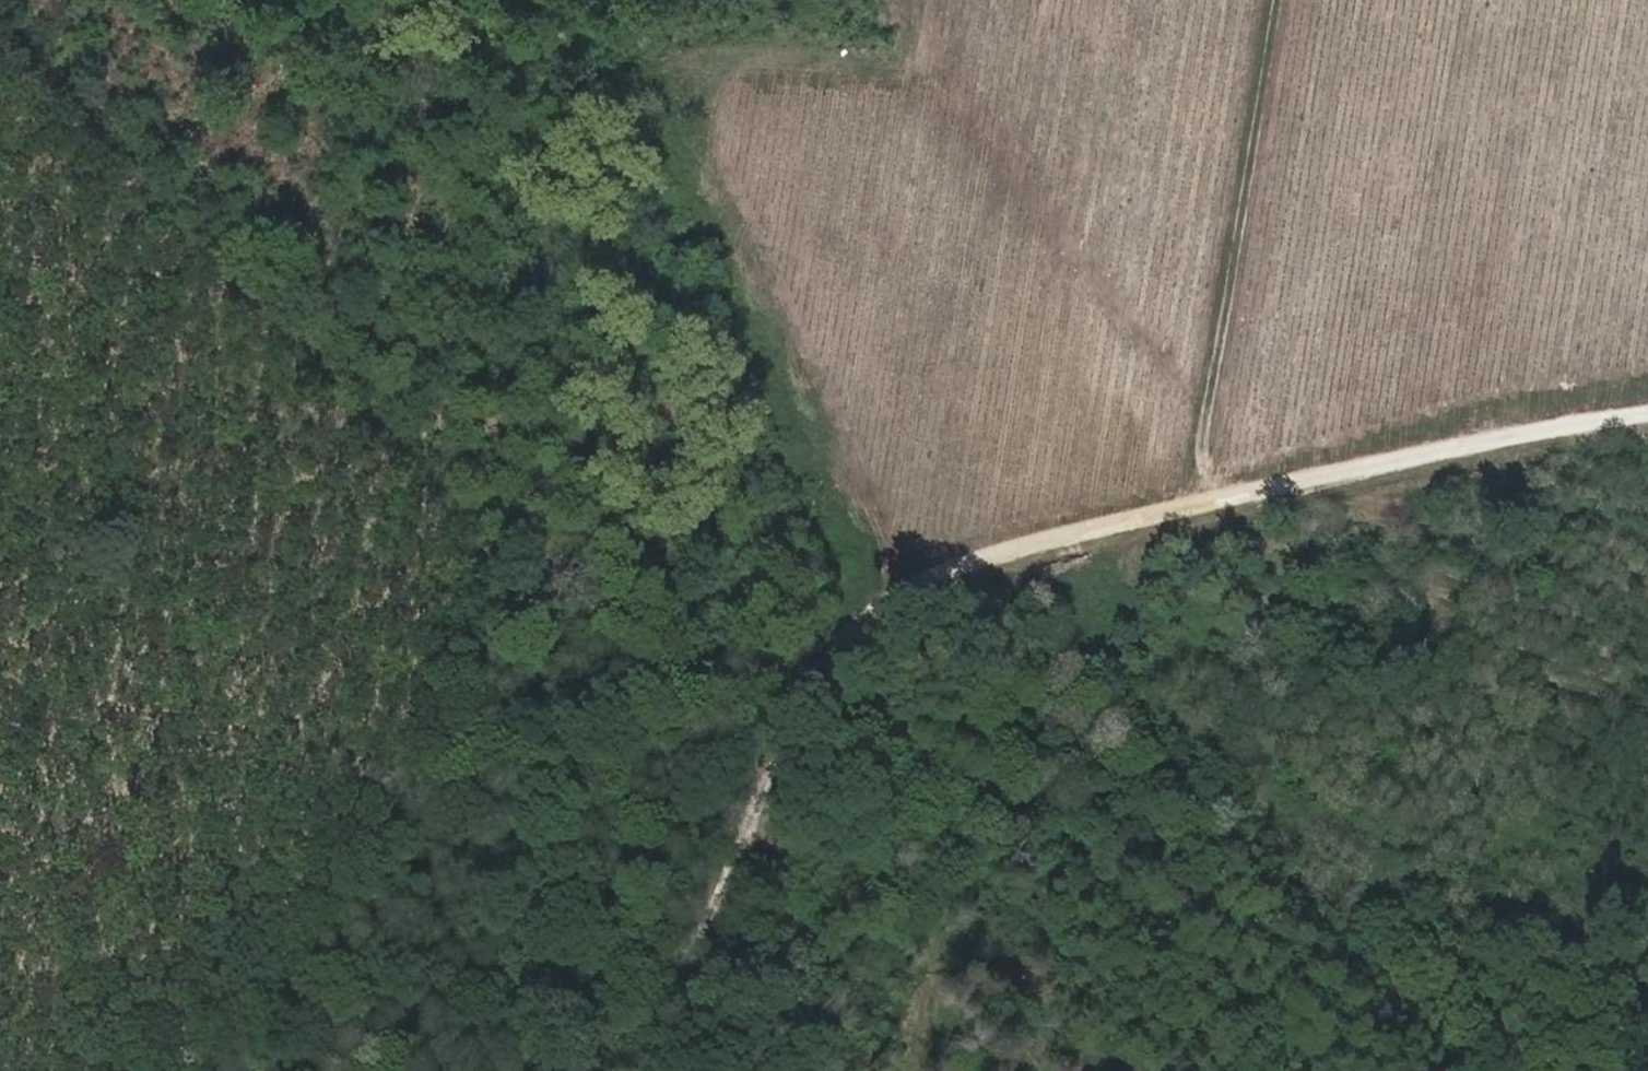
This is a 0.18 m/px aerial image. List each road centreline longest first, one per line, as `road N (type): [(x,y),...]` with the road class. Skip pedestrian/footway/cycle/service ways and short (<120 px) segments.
road 1 (track): [(1647,438),(1378,483),(921,576),(775,760),(720,965),(596,1070)]

